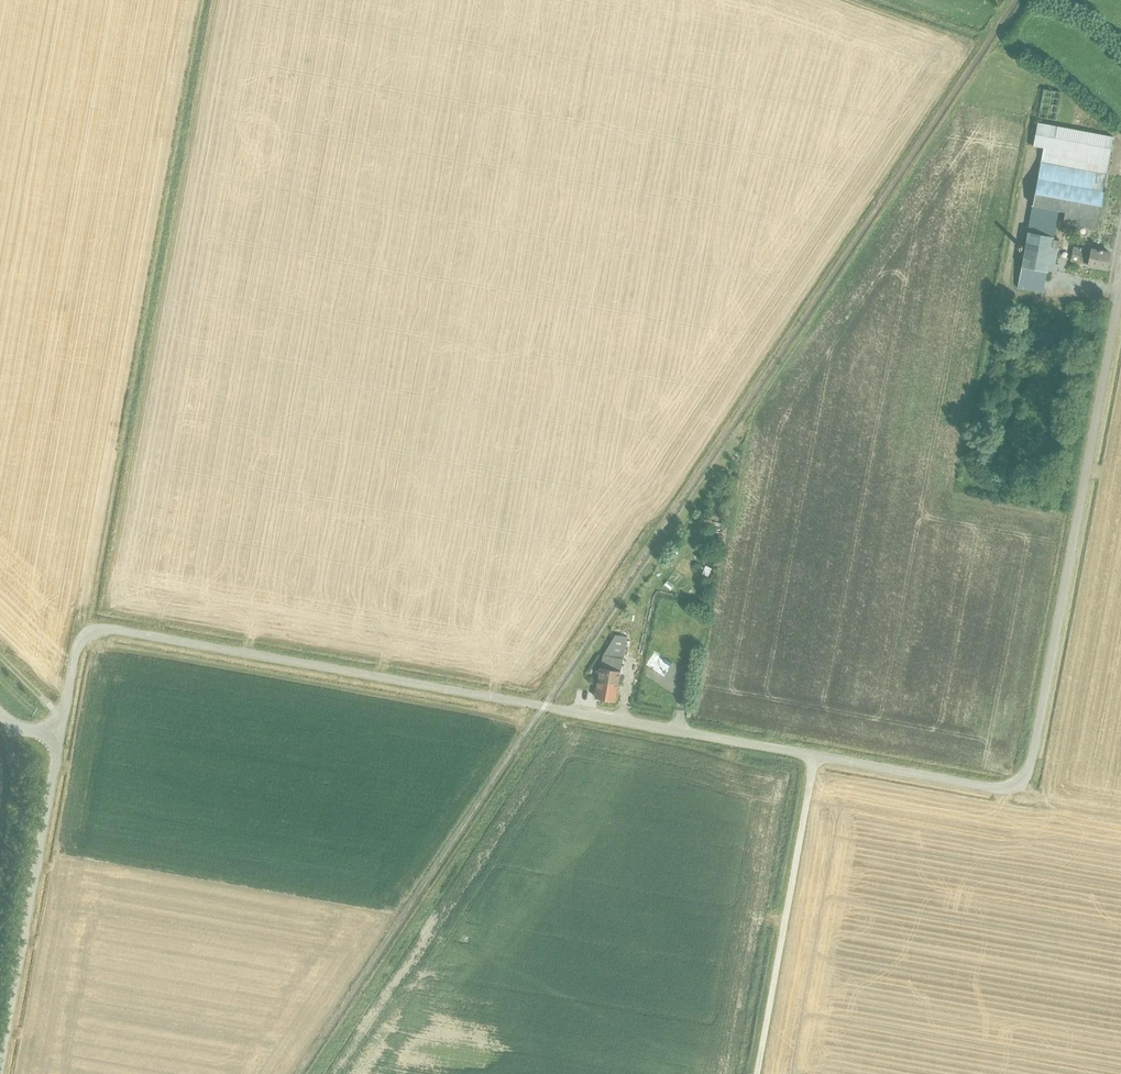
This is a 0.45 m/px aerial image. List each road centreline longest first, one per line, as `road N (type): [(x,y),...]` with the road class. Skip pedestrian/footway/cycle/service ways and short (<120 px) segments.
road 1 (unclassified): [(61,739),(76,650),(87,634),(106,627),(814,756)]
road 2 (unclassified): [(814,756),(1009,790),(1023,782),(1120,276)]
road 3 (unclassified): [(0,1066),(61,739)]
road 4 (unclassified): [(756,1073),(814,756)]
road 5 (track): [(0,872),(13,800),(6,722)]

